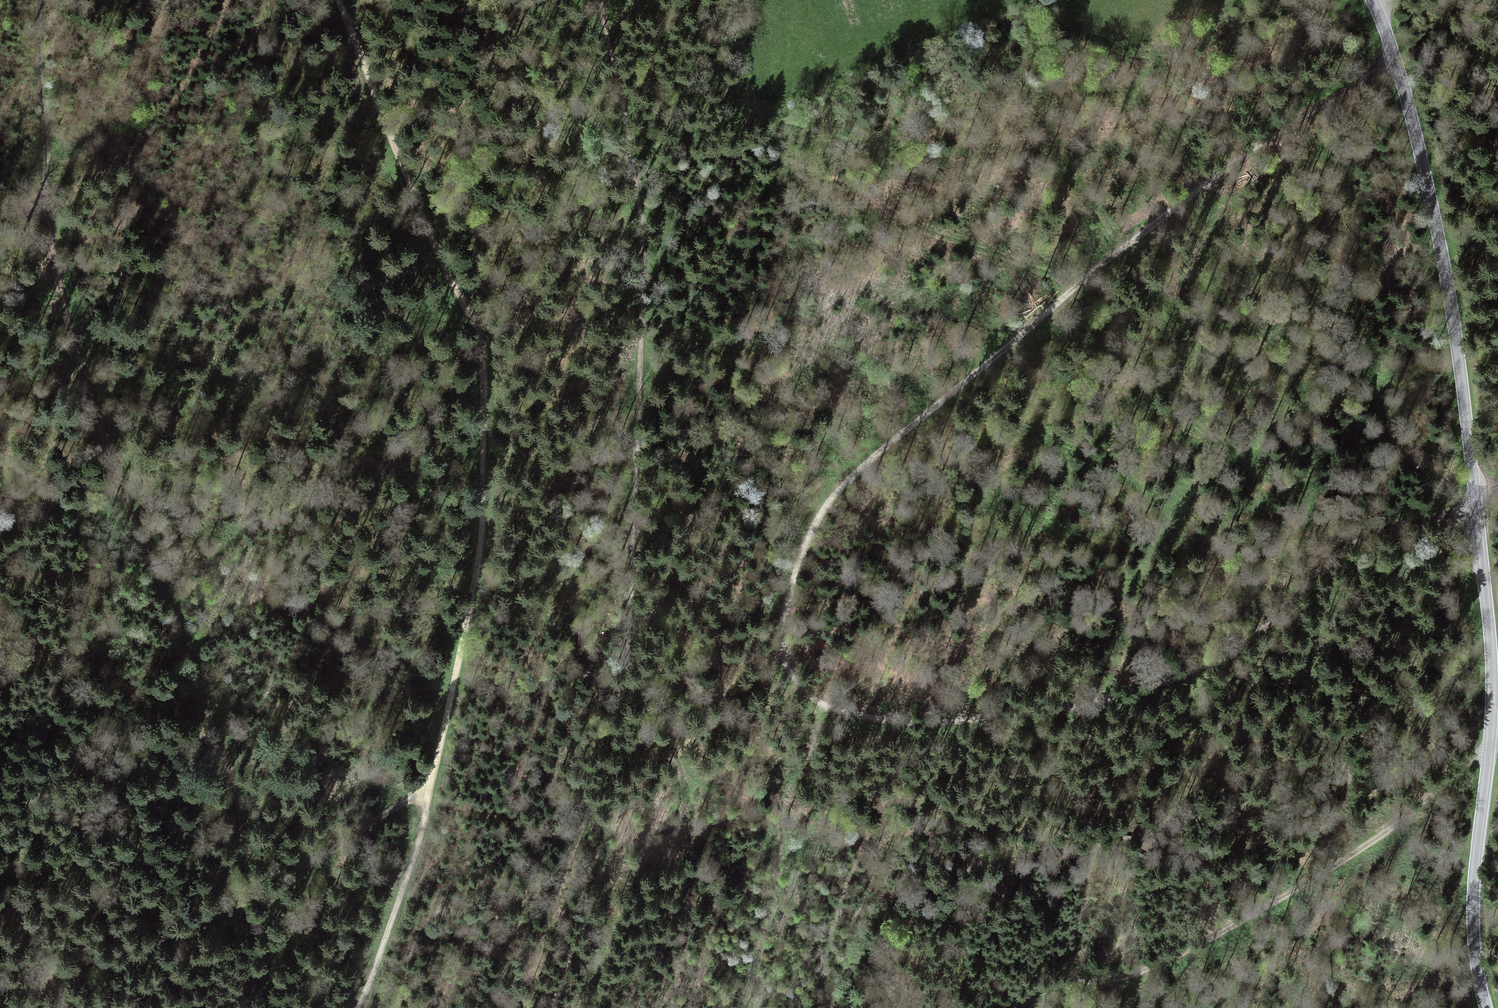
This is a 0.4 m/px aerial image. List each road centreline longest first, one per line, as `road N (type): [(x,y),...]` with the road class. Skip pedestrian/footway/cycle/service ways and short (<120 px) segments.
road 1 (track): [(1395,58),(1156,219),(838,489),(802,551),(781,642),(788,667),(810,696),(875,718),(987,720),(1106,702),(1241,643),(1359,540),(1476,510)]
road 2 (track): [(360,1007),(420,840),(480,561),(485,356),(338,0)]
road 3 (track): [(39,0),(46,209),(59,290),(138,536),(236,790),(251,896),(249,1007)]
road 4 (tertiary): [(1372,0),(1403,85),(1441,246),(1474,489),(1492,693),(1473,896),(1486,1007)]
road 5 (track): [(623,692),(643,246),(601,0)]
road 6 (track): [(1007,1007),(1036,987),(1121,978),(1182,954),(1394,831),(1488,750)]
road 7 (track): [(432,786),(295,875),(190,927),(102,963),(0,986)]
road 8 (track): [(118,478),(0,539)]

